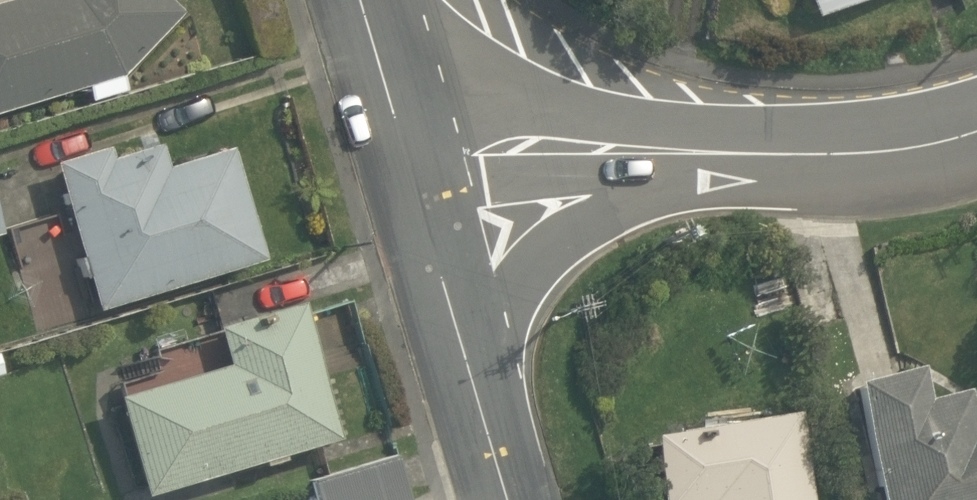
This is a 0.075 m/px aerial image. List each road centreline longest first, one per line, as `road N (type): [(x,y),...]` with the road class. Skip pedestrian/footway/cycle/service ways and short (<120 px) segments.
road 1 (residential): [(976,135),(857,156),(401,137)]
road 2 (tertiary): [(401,137),(507,499)]
road 3 (tertiary): [(360,0),(401,137)]

